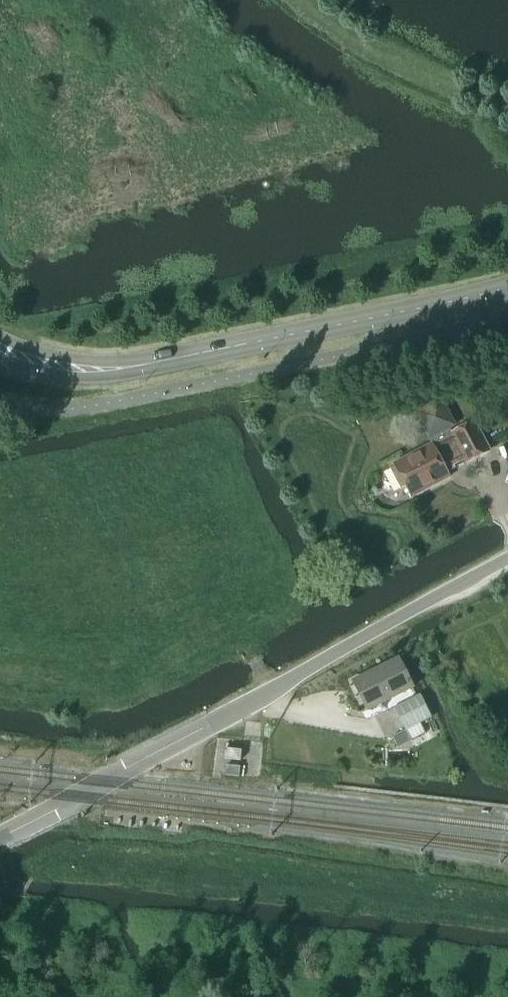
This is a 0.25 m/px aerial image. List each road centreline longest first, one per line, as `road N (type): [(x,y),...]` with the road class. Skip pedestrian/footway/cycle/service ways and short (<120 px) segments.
road 1 (unclassified): [(0,838),(507,563)]
road 2 (tertiary): [(0,347),(101,370),(507,287)]

